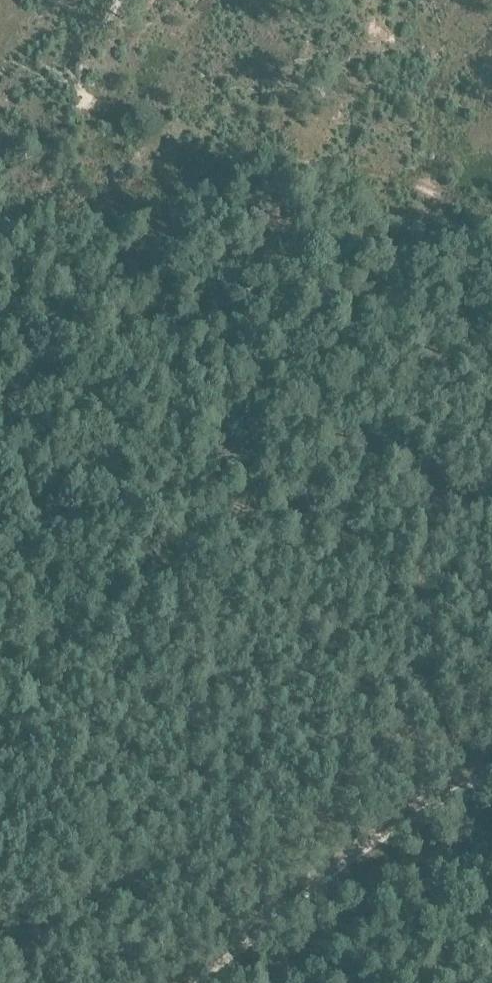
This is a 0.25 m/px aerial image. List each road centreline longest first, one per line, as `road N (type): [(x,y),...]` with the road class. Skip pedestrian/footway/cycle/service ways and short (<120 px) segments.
road 1 (track): [(491,773),(326,878),(195,982)]

